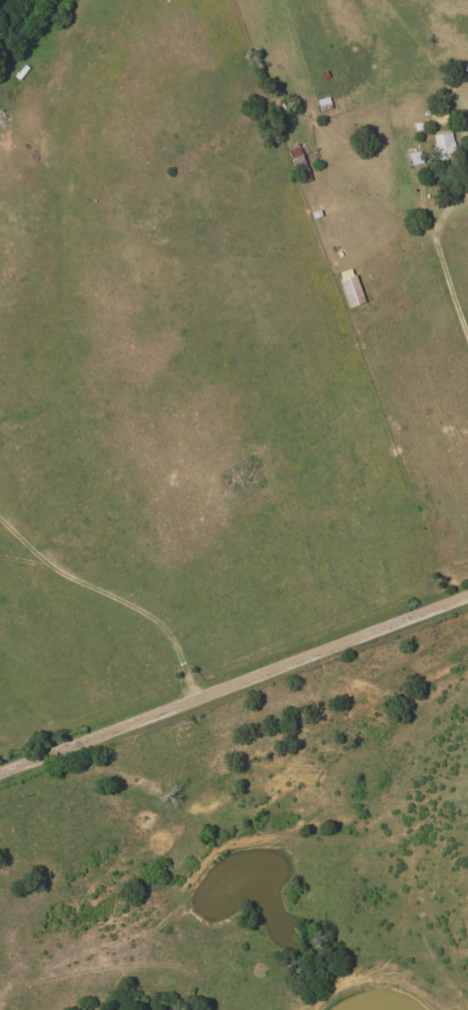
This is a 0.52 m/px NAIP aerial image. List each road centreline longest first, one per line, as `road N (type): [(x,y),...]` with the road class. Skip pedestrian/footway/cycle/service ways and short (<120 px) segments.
road 1 (residential): [(0,772),(467,598)]

